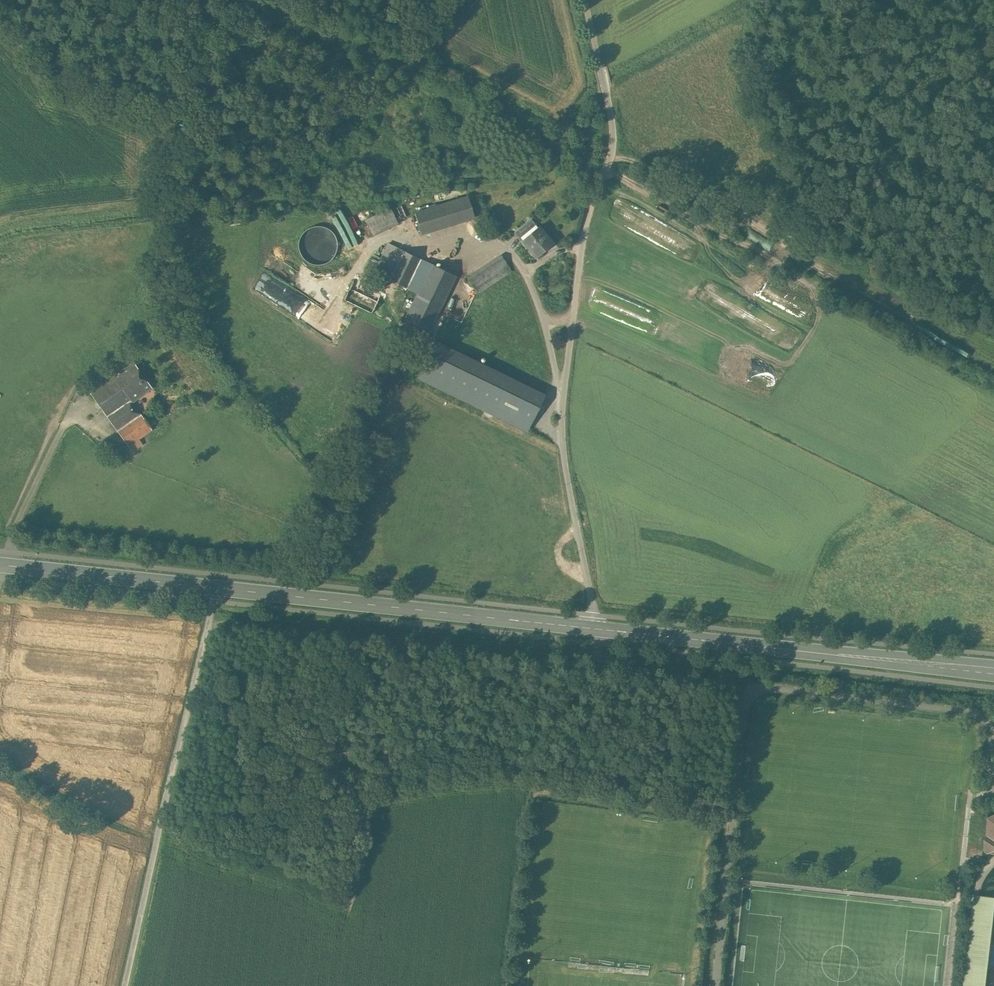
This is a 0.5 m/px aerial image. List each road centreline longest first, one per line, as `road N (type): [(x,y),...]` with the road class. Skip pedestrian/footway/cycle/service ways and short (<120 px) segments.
road 1 (unclassified): [(594,628),(563,454),(582,247),(592,192),(613,143),(584,0)]
road 2 (track): [(753,689),(724,674),(667,665),(211,615)]
road 3 (residential): [(216,588),(124,985)]
road 4 (secondary): [(993,672),(594,628)]
road 5 (secondary): [(594,628),(216,588)]
road 6 (secondary): [(216,588),(0,564)]

